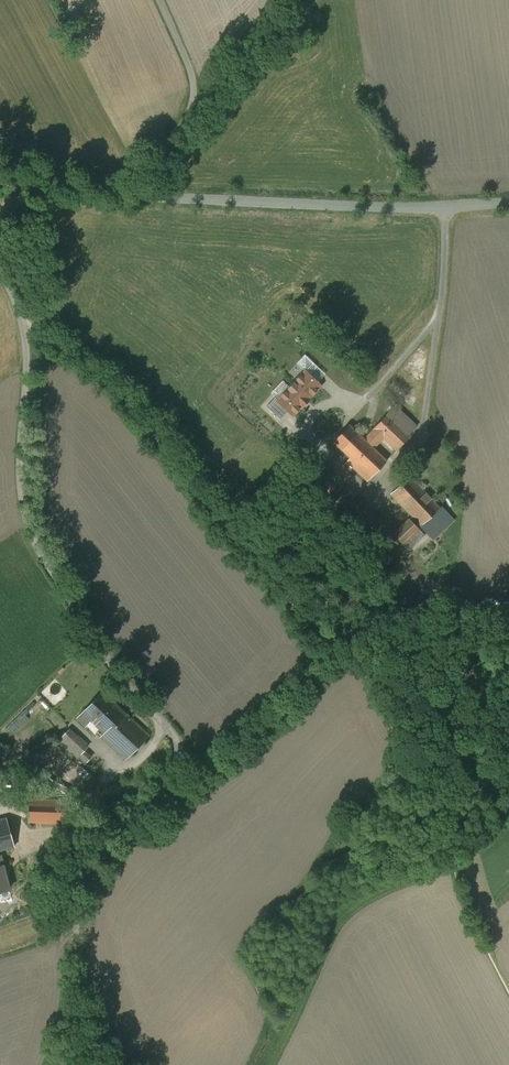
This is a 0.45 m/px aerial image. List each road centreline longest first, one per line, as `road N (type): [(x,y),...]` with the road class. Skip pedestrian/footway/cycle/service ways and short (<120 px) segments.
road 1 (track): [(0,268),(30,362),(18,507),(61,595),(148,710),(161,741),(160,804),(131,826),(74,911),(71,1064)]
road 2 (unclassified): [(0,163),(169,199),(376,208),(508,203)]

